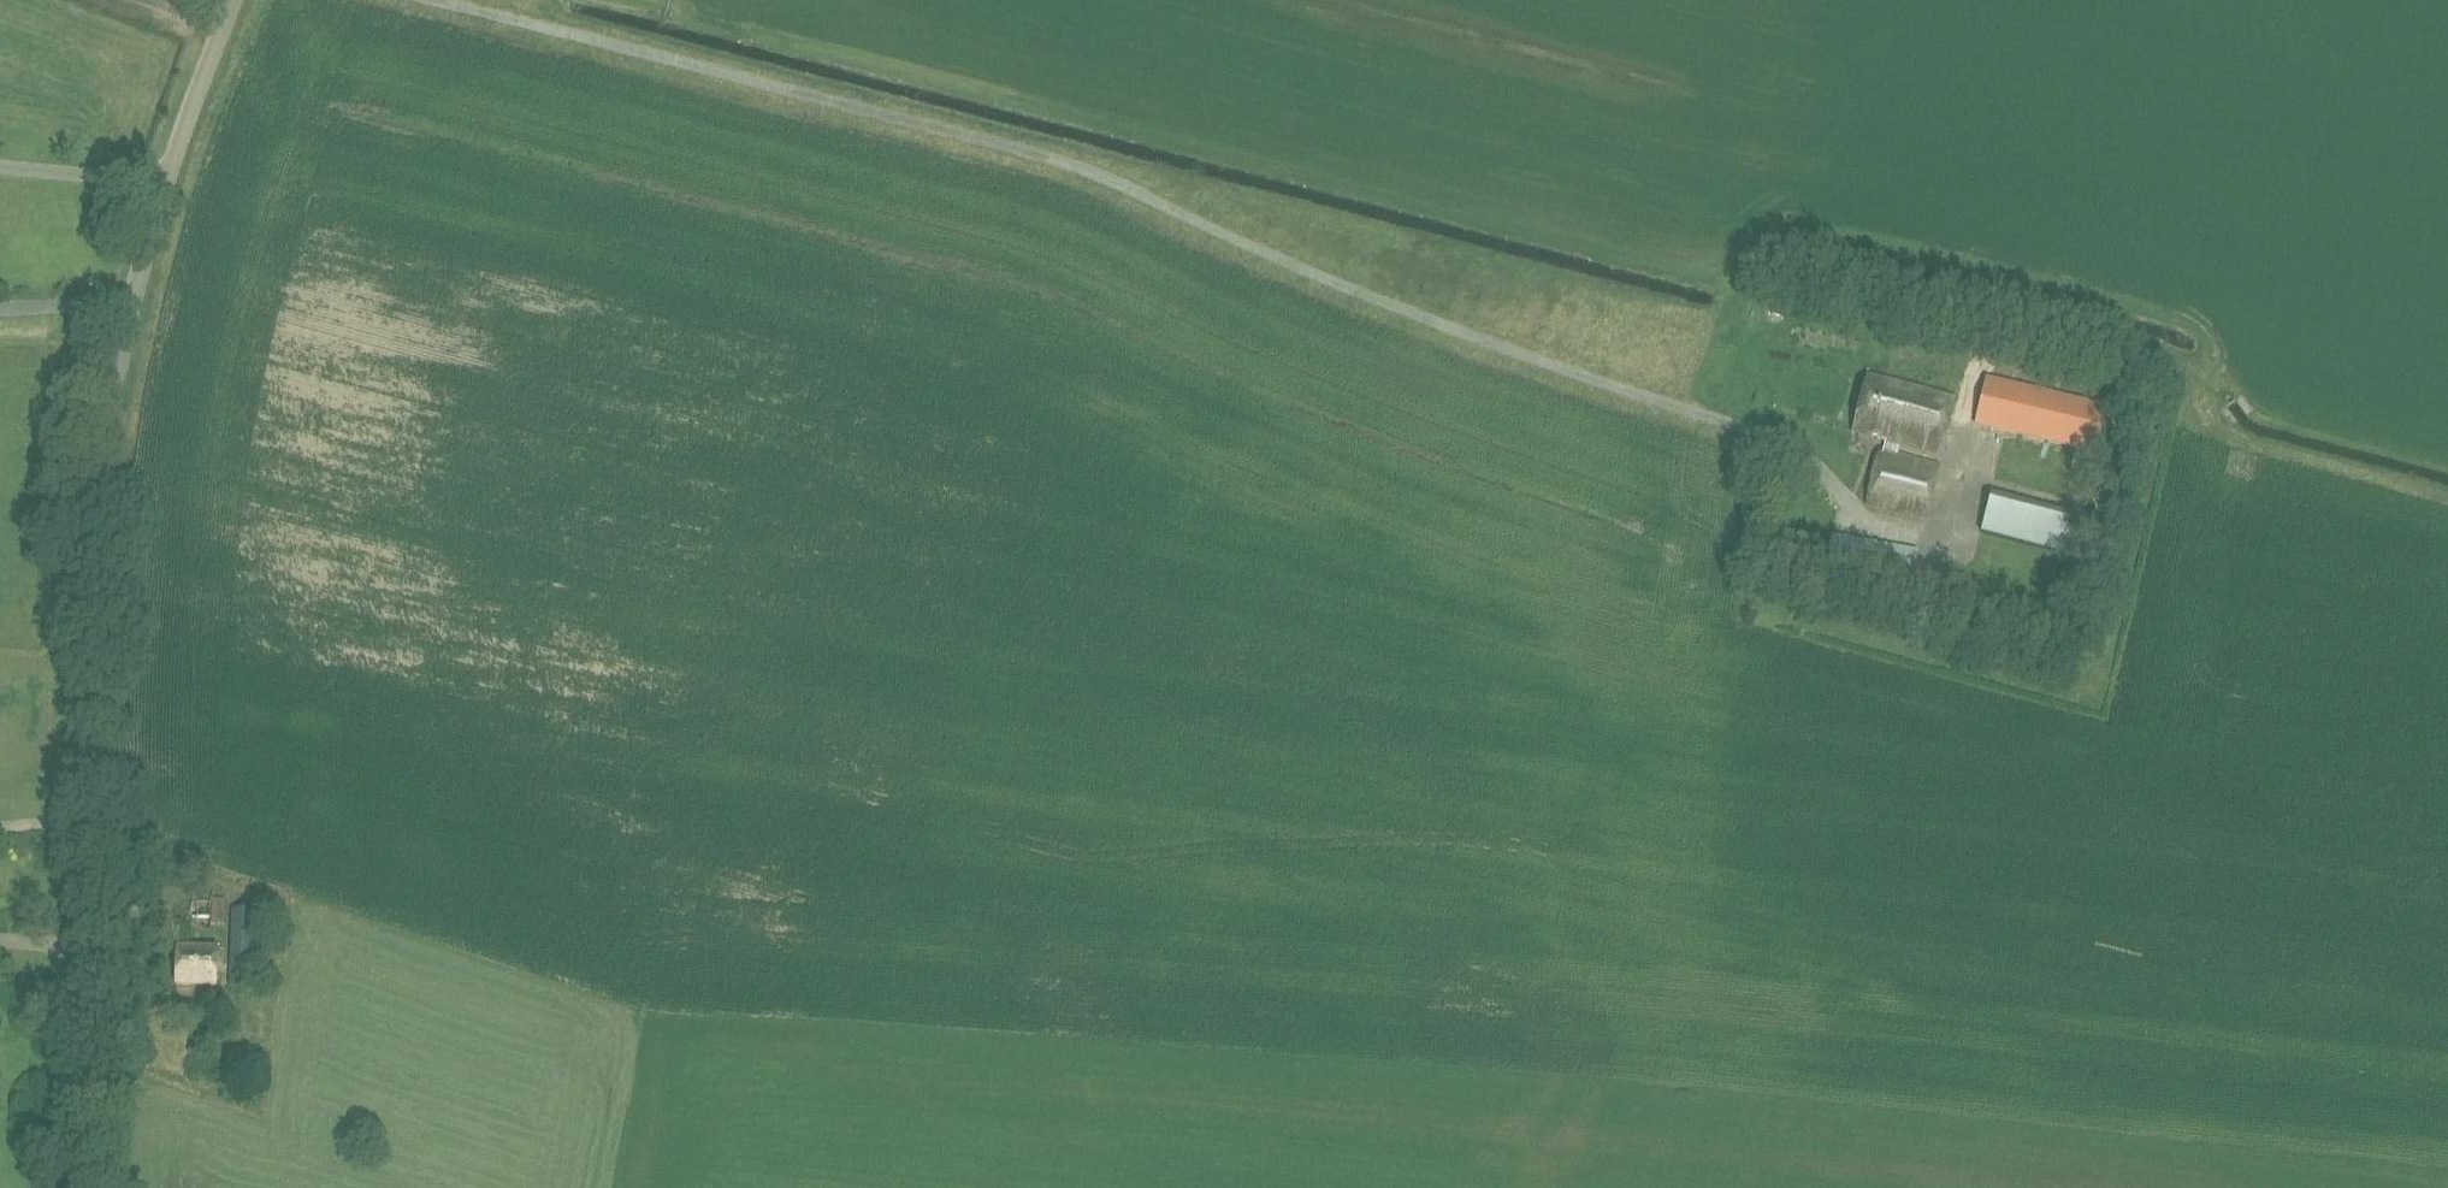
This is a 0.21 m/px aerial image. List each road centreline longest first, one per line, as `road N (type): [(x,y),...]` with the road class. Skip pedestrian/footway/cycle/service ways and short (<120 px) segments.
road 1 (unclassified): [(91,1187),(102,554),(124,388),(158,227),(231,0)]

